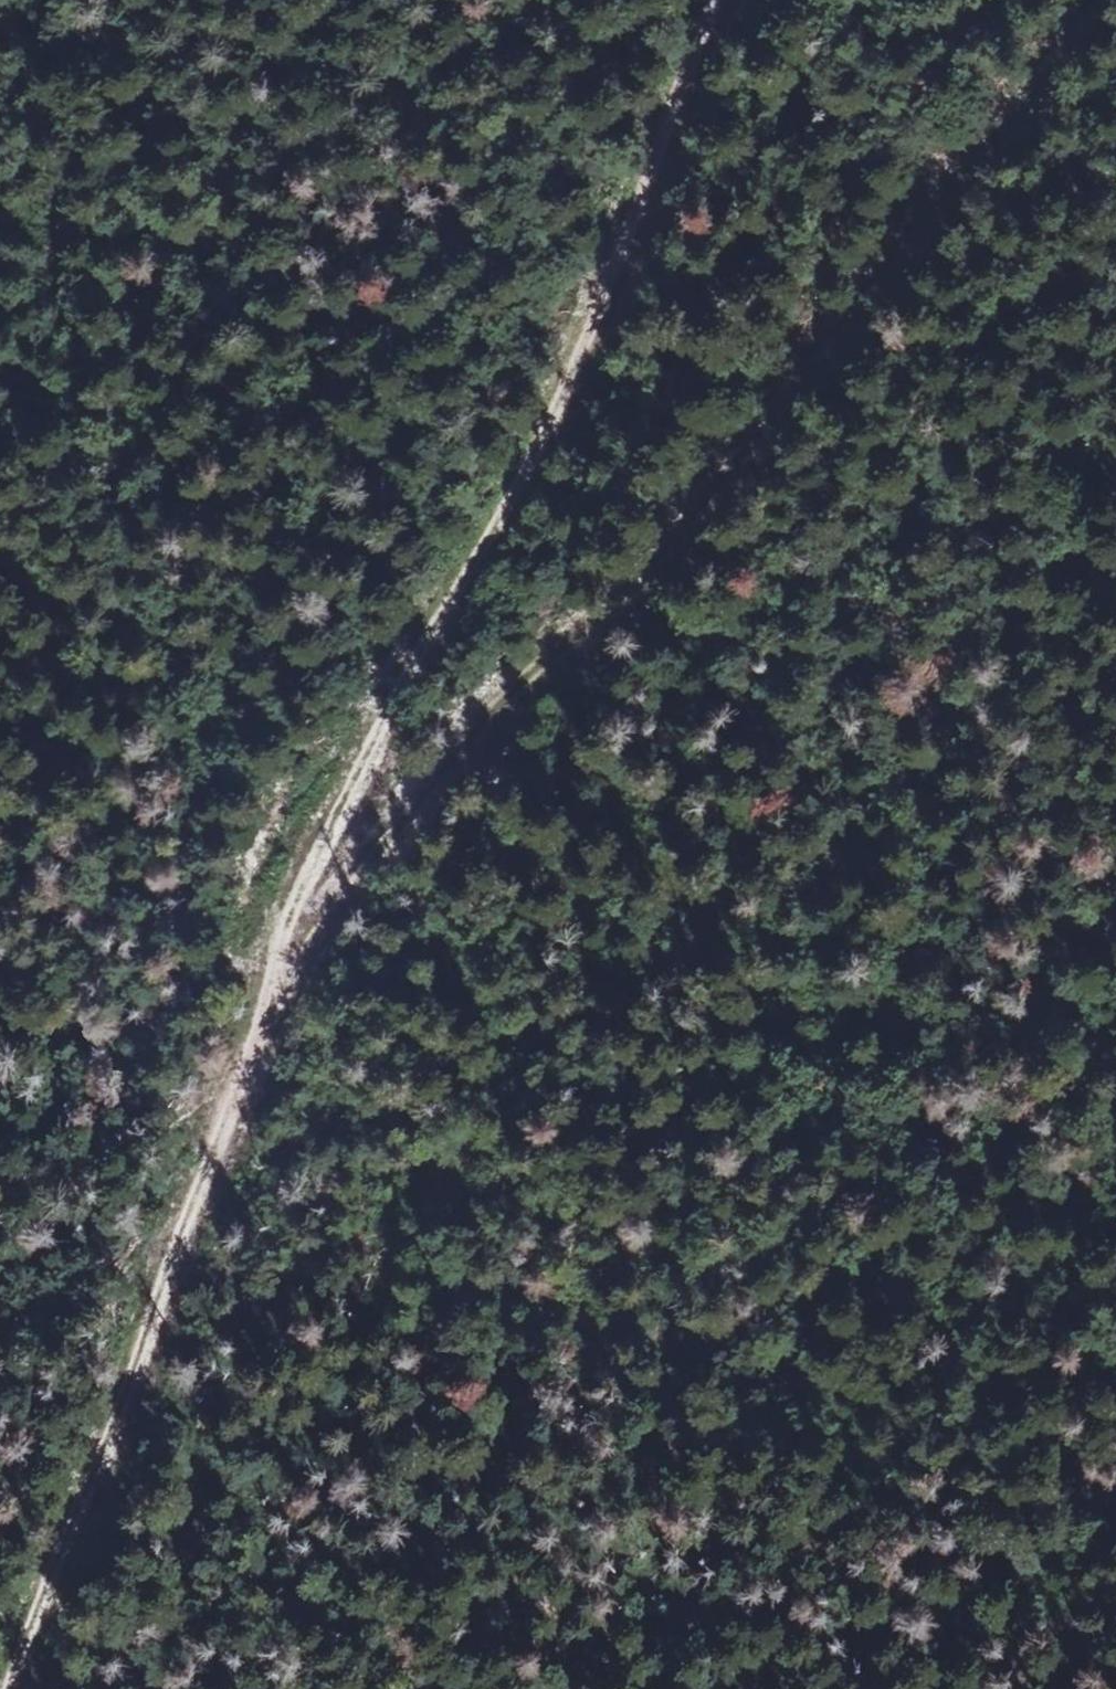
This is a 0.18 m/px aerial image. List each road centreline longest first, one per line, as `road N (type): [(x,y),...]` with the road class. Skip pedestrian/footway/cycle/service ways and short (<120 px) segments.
road 1 (track): [(704,0),(520,469),(385,694),(308,851),(281,918),(277,983),(252,1053),(136,1332),(60,1556),(0,1686)]
road 2 (track): [(277,983),(455,755),(650,555),(1077,0)]

